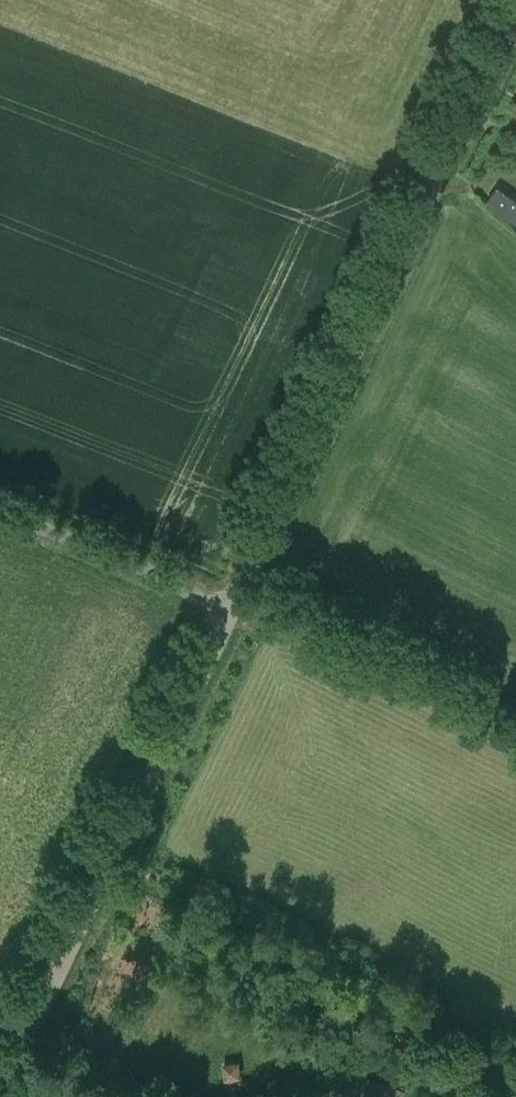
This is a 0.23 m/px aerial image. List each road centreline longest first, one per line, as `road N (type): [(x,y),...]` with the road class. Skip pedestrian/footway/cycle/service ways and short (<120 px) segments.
road 1 (unclassified): [(227,614),(515,8)]
road 2 (unclassified): [(0,1092),(227,614)]
road 3 (unclassified): [(227,614),(153,571),(0,510)]

